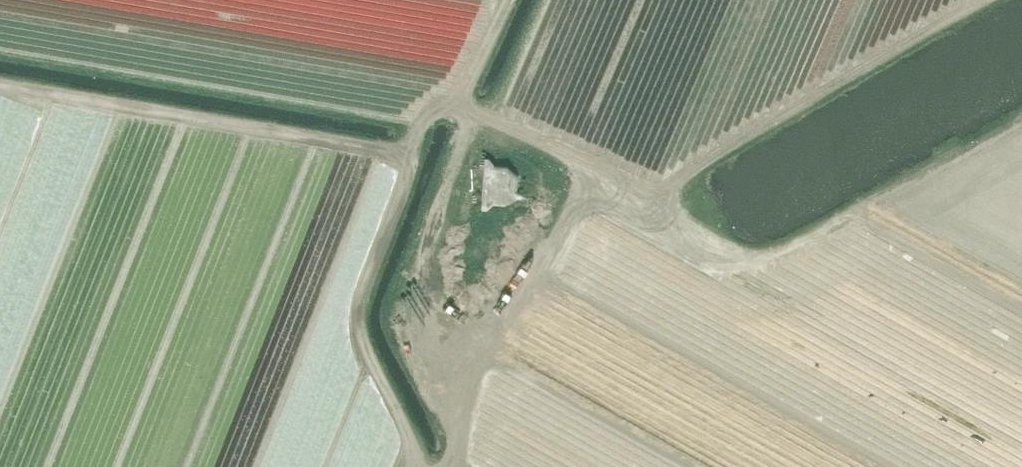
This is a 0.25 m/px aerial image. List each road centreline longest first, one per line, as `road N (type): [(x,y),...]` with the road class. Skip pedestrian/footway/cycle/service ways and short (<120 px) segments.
road 1 (track): [(443,466),(480,349),(556,239),(585,160),(458,107),(509,0)]
road 2 (track): [(585,160),(661,190),(731,248),(765,254),(1021,114)]
road 3 (track): [(458,107),(393,147),(0,80)]

